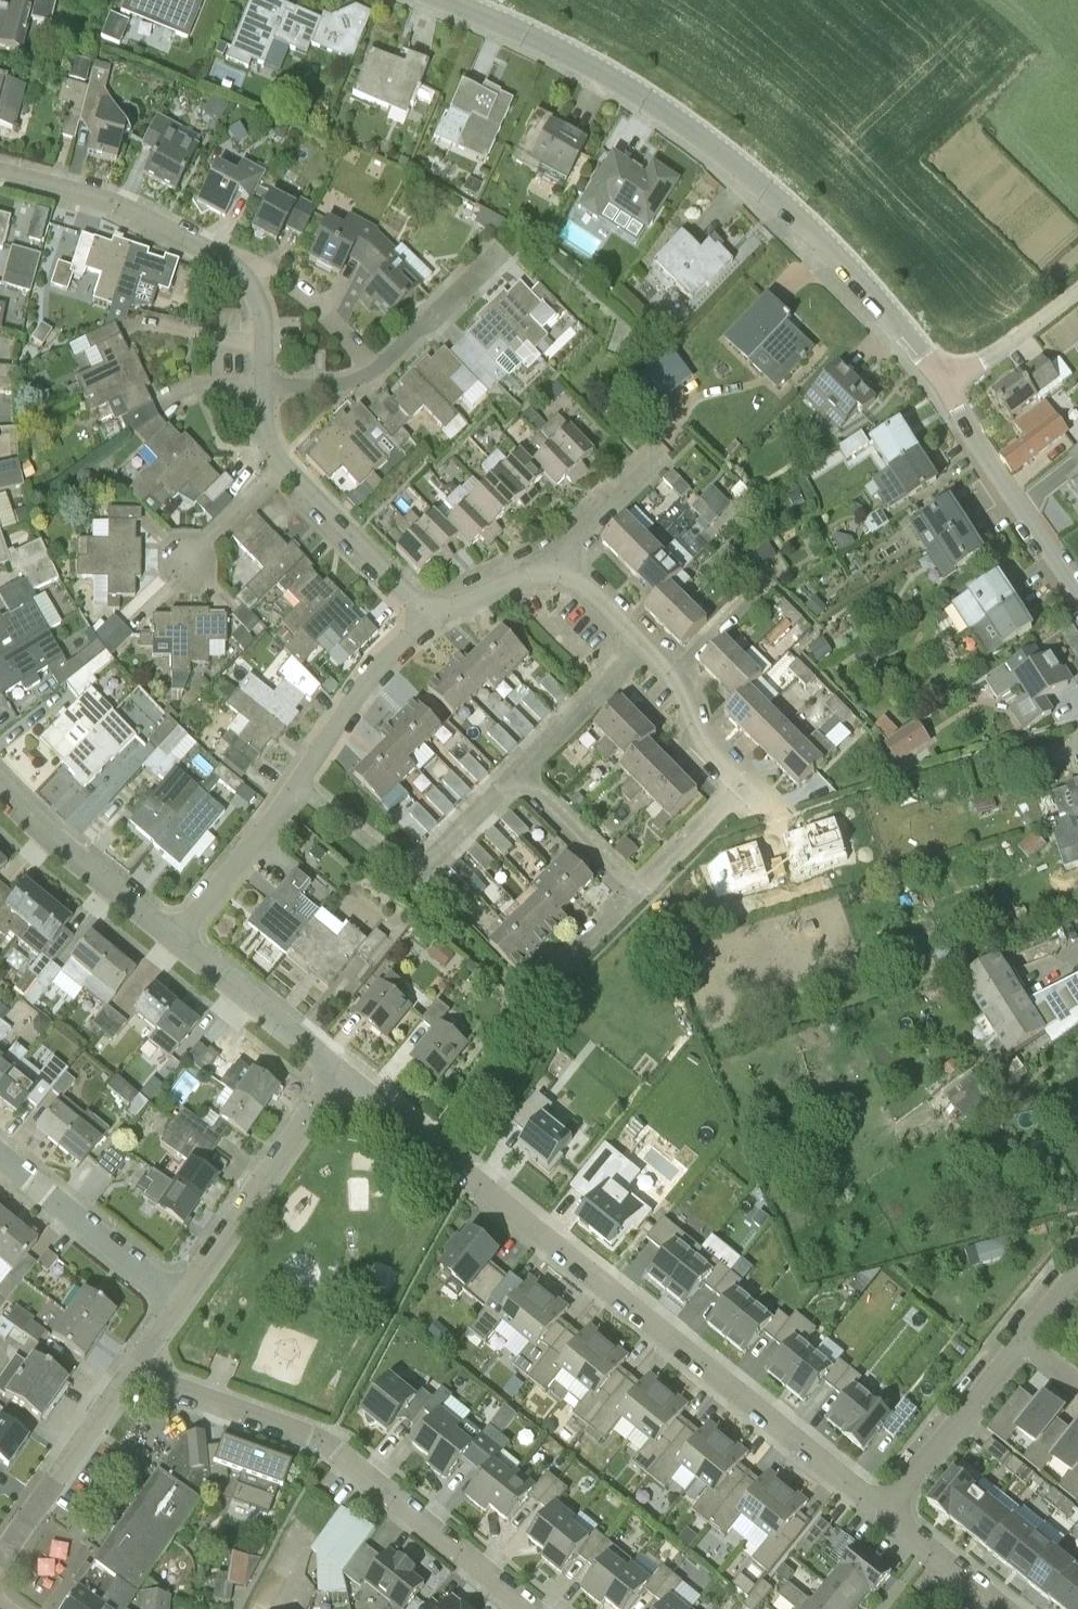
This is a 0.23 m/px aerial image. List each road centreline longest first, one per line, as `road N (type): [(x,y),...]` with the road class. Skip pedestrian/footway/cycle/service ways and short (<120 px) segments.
road 1 (residential): [(882,1513),(339,1071)]
road 2 (residential): [(946,385),(831,250),(713,146),(605,73),(445,0)]
road 3 (residential): [(531,1608),(327,1443),(132,1369)]
road 4 (residential): [(175,937),(298,787),(380,666),(431,619)]
road 5 (residential): [(745,787),(697,738),(684,683),(554,558)]
road 6 (residential): [(564,1000),(548,985),(745,787)]
road 7 (residential): [(180,1299),(339,1071)]
road 8 (residential): [(245,279),(153,220),(0,173)]
road 9 (residential): [(1077,593),(946,385)]
road 10 (residential): [(180,1299),(0,1157)]
road 11 (residential): [(175,937),(0,791)]
road 12 (residential): [(0,1552),(132,1369)]
road 13 (residential): [(882,1513),(1024,1339)]
road 14 (residential): [(339,1071),(175,937)]
road 15 (residential): [(431,619),(284,467)]
road 16 (residential): [(370,375),(501,249)]
road 17 (residential): [(370,375),(305,293),(272,275),(245,279)]
road 18 (unclassified): [(946,385),(1077,293)]
road 19 (residential): [(1002,1608),(882,1513)]
road 20 (residential): [(186,565),(284,467)]
road 21 (residential): [(431,619),(554,558)]
road 22 (residential): [(554,558),(649,469)]

